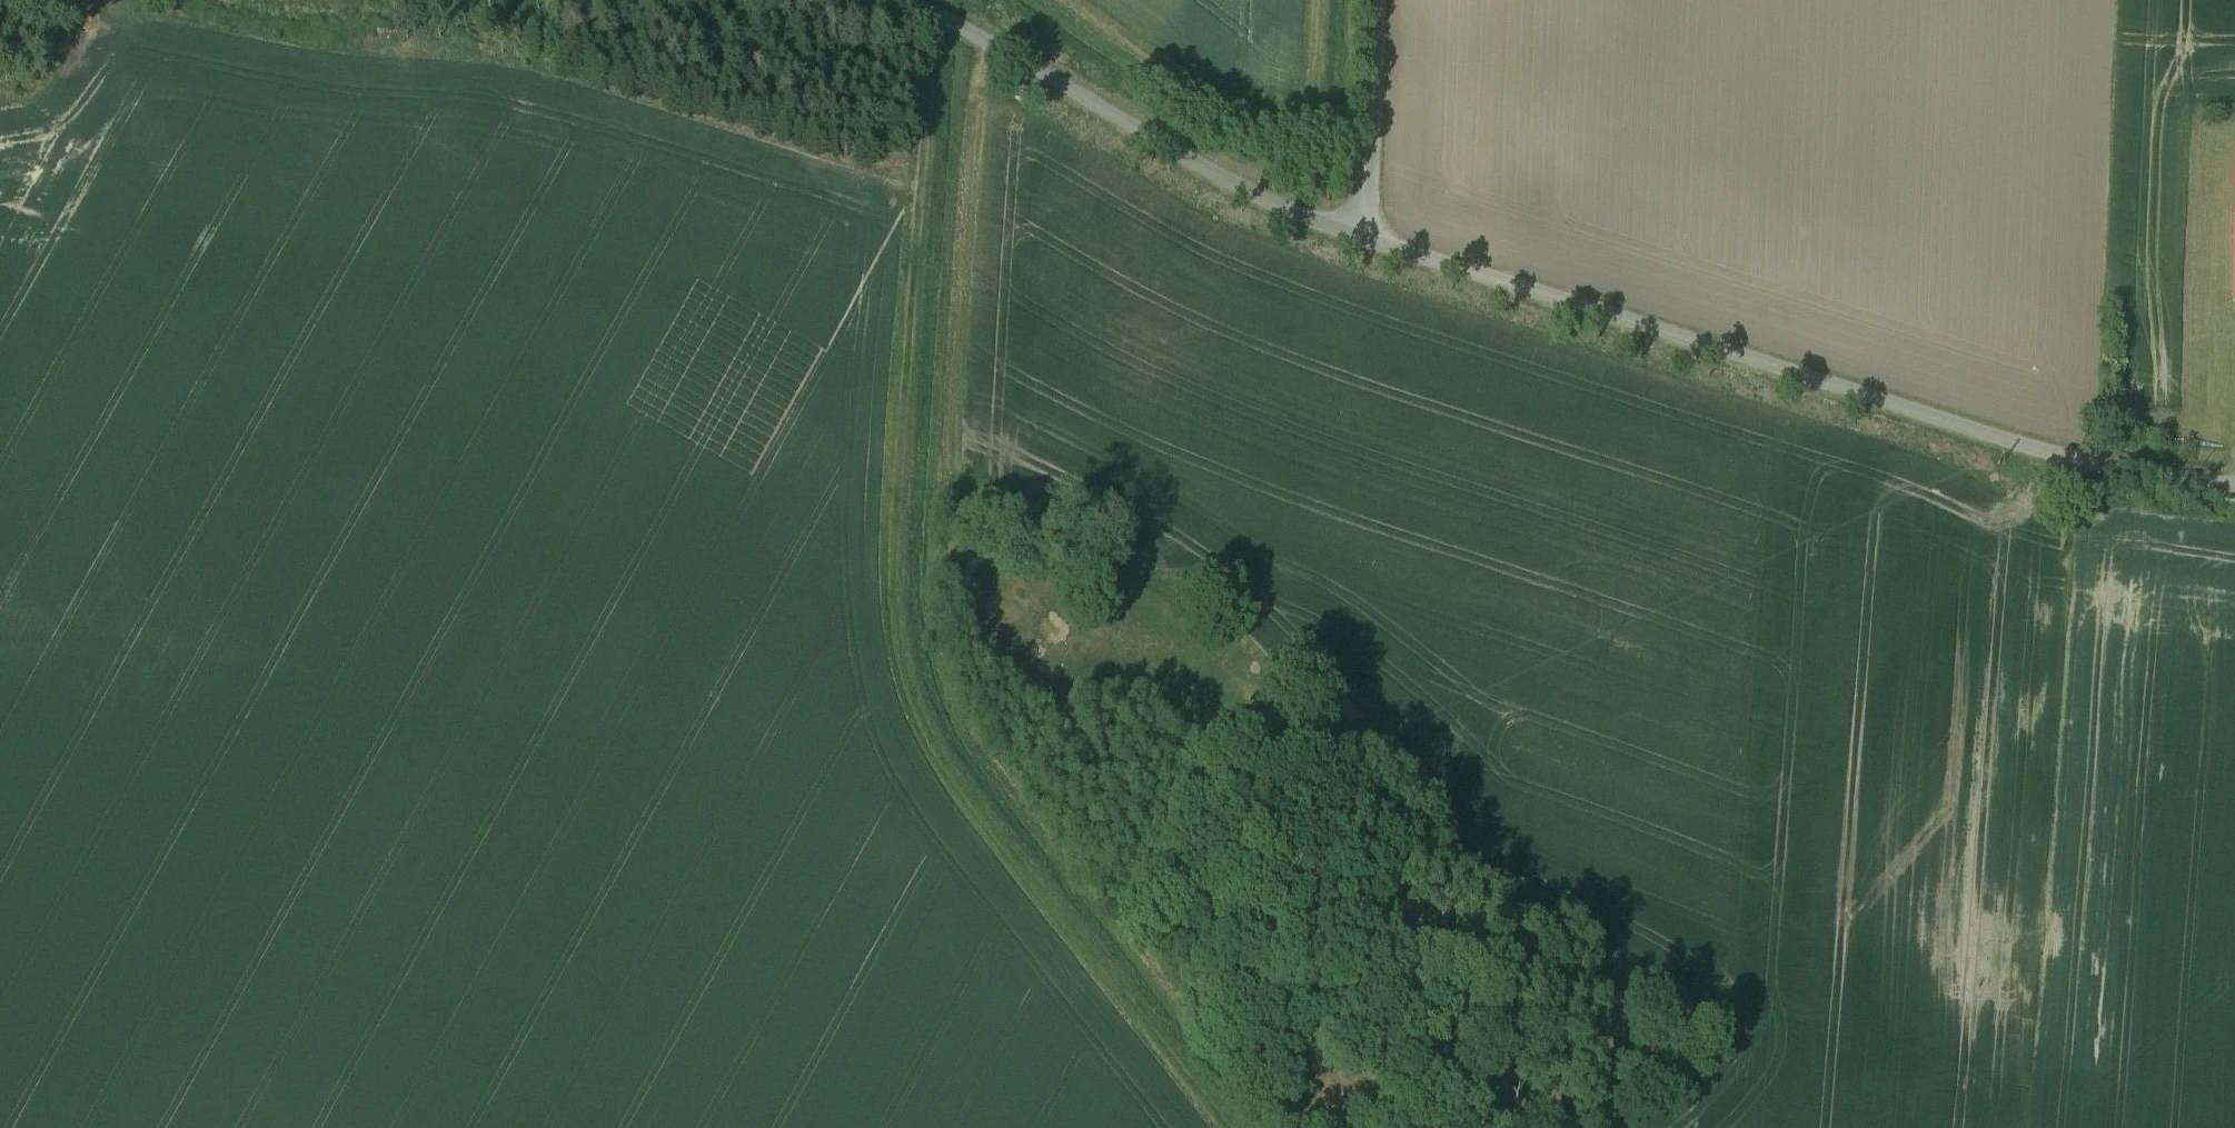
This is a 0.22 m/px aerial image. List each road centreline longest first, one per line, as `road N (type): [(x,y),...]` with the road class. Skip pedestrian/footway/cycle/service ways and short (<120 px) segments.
road 1 (unclassified): [(2234,488),(2096,473),(1370,244),(1195,169),(1041,59),(916,0)]

